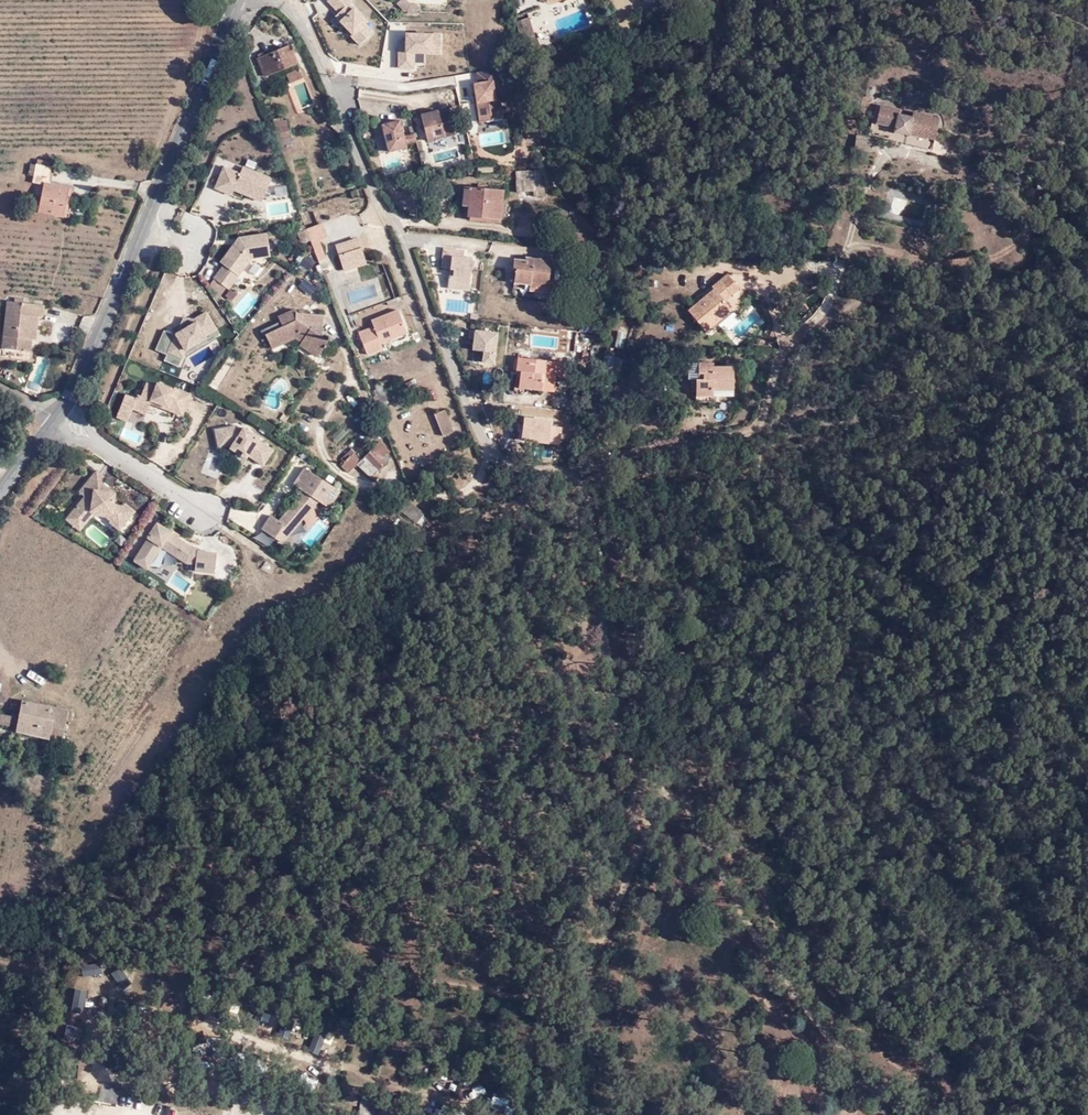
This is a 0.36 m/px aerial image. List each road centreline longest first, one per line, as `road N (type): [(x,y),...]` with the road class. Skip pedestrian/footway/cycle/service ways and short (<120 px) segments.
road 1 (unclassified): [(276,0),(294,13),(324,71),(353,162),(395,230),(487,453),(554,473),(577,493),(592,525),(613,740),(697,830),(721,878),(866,1085),(915,1114)]
road 2 (tertiary): [(238,0),(87,363),(58,417),(0,486)]
road 3 (track): [(666,800),(632,890),(569,1002),(521,1114)]

